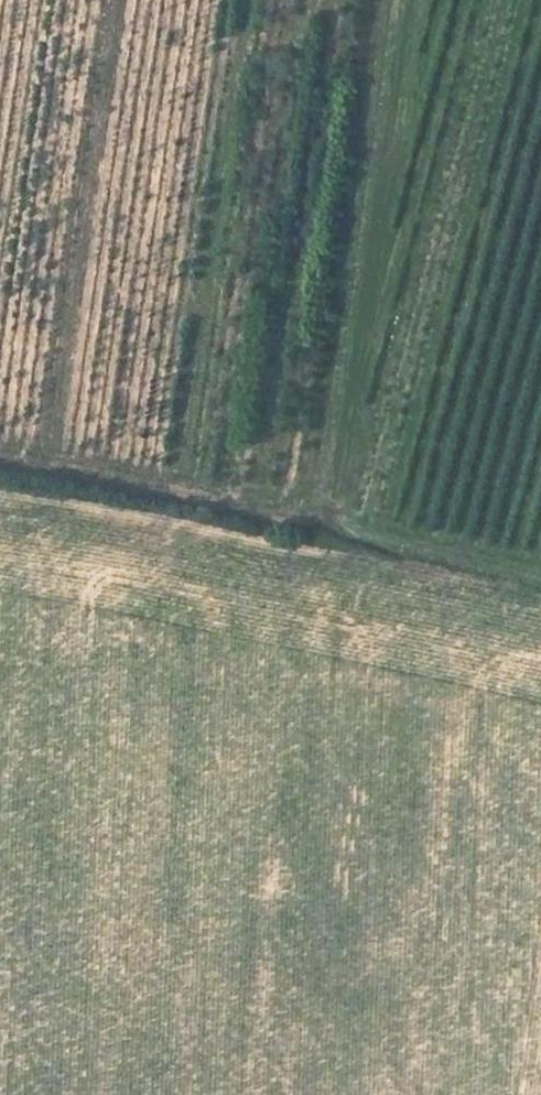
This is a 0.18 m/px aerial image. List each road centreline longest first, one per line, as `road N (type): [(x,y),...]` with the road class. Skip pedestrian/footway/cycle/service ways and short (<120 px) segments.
road 1 (track): [(0,456),(85,467),(540,572)]

